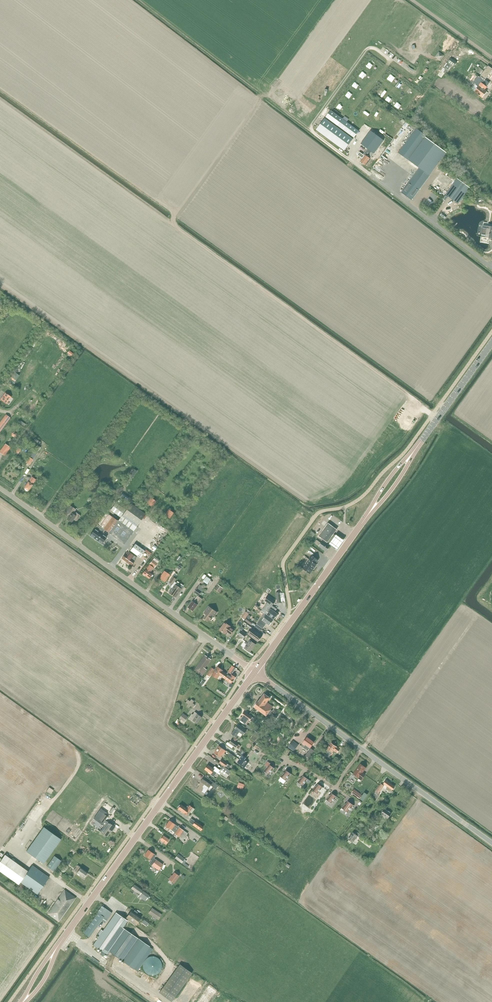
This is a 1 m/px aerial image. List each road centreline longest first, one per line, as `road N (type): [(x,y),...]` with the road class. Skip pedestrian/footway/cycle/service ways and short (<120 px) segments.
road 1 (tertiary): [(64,937),(255,672)]
road 2 (unclassified): [(255,672),(0,488)]
road 3 (tertiary): [(255,672),(367,517)]
road 4 (unclassified): [(491,269),(352,161)]
road 5 (track): [(381,53),(366,49),(312,125),(352,161)]
road 6 (unclassified): [(491,843),(361,749)]
road 7 (unclassified): [(361,749),(255,672)]
road 8 (tertiary): [(415,449),(491,343)]

